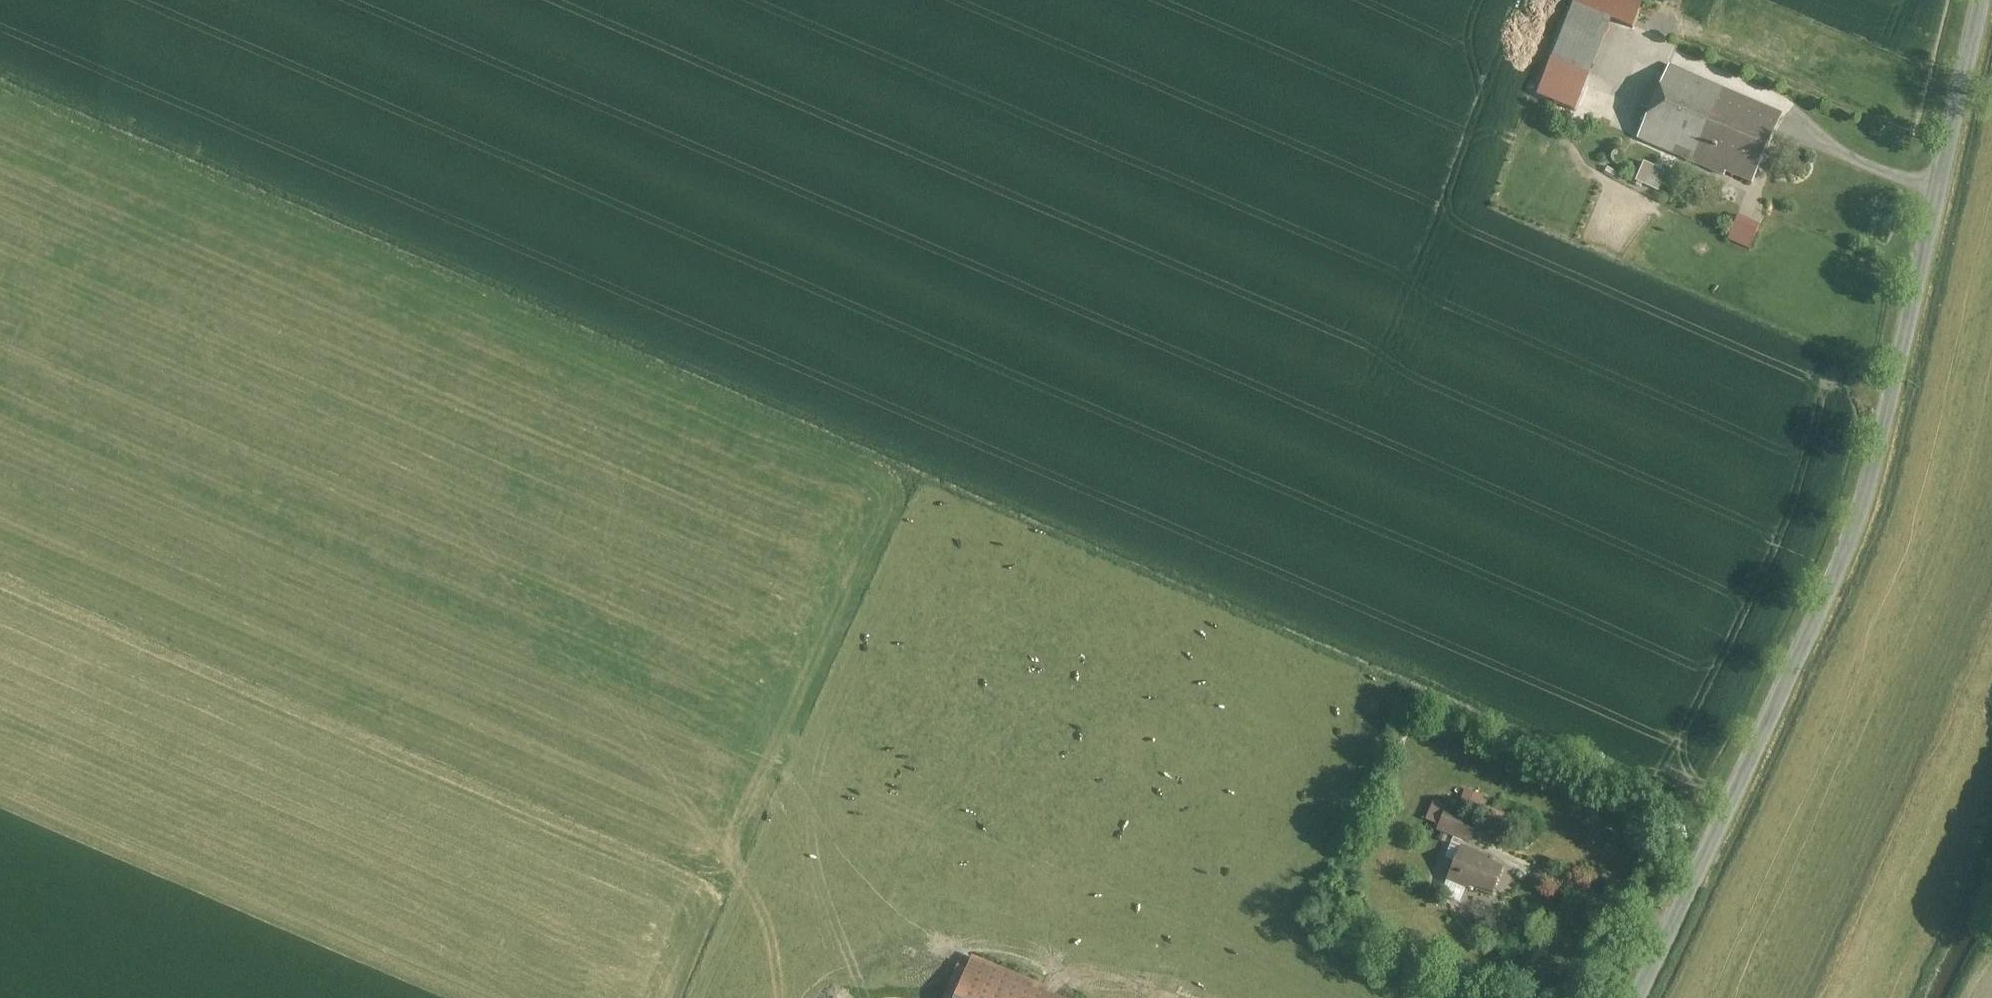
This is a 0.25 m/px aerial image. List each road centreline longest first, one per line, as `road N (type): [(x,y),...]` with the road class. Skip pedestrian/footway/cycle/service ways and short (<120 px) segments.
road 1 (tertiary): [(1983,0),(1863,507),(1639,997)]

